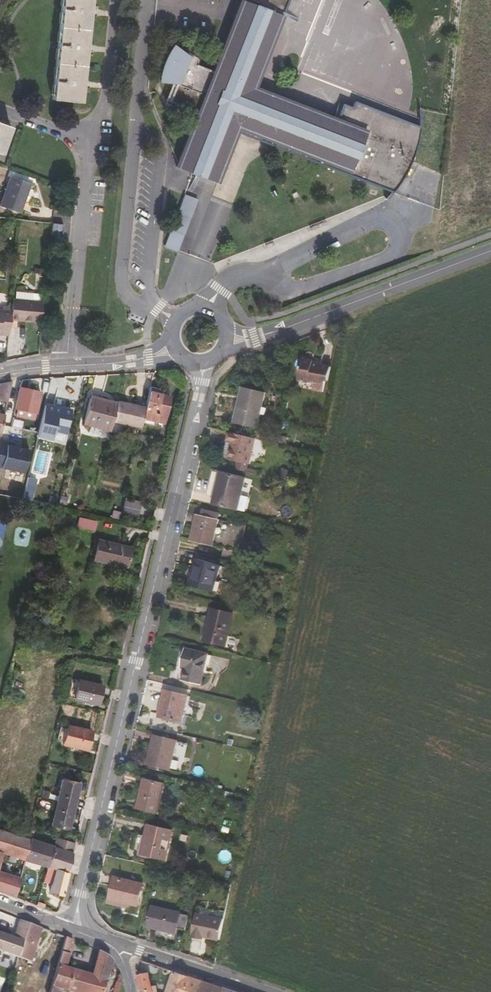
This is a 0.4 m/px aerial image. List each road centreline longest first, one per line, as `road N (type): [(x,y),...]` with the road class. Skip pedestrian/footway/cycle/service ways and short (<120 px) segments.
road 1 (tertiary): [(73,927),(200,362)]
road 2 (residential): [(69,365),(85,139)]
road 3 (tertiary): [(283,328),(490,251)]
road 4 (residential): [(117,944),(259,991)]
road 5 (residential): [(85,139),(112,104),(122,0)]

